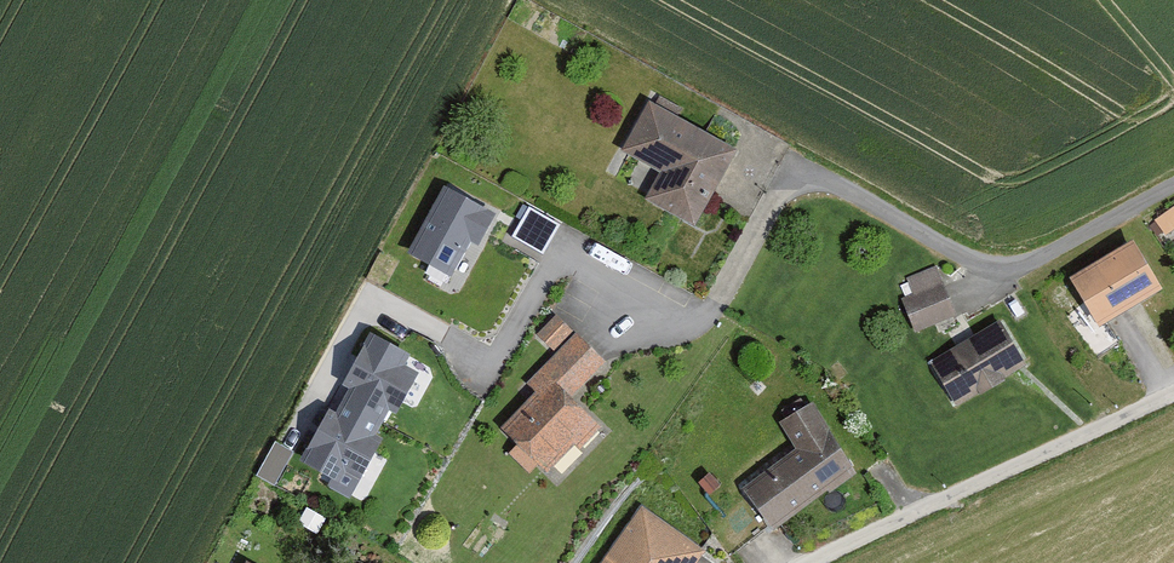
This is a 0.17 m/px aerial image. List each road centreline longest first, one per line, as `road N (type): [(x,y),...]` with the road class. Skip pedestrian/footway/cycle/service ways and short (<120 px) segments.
road 1 (unclassified): [(1173,397),(818,562)]

